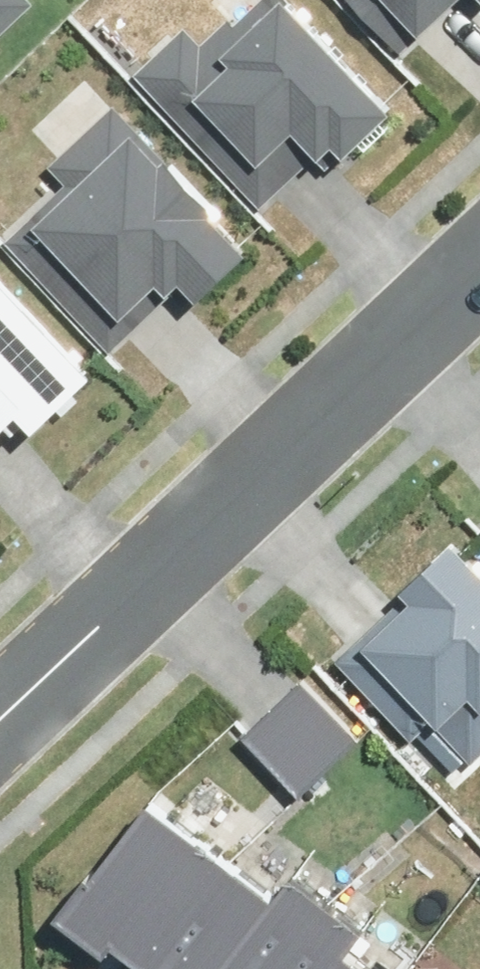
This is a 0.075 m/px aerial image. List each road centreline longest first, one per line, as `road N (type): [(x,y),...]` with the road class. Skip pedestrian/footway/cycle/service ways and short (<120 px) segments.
road 1 (residential): [(0,730),(479,264)]

